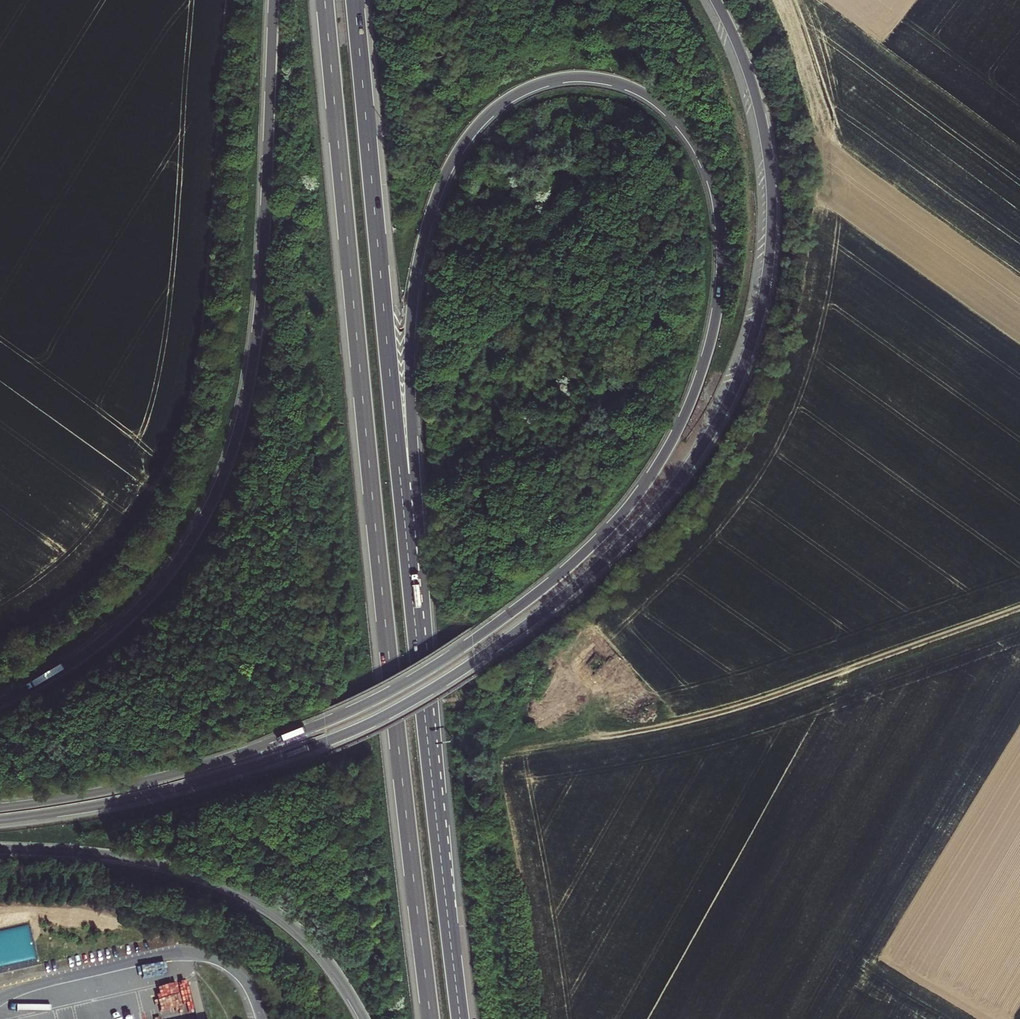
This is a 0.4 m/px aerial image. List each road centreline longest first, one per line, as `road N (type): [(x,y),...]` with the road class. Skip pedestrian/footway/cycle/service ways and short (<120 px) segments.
road 1 (motorway): [(418,652),(411,326),(437,195),(466,141),(511,97),(573,77),(623,84),(665,108),(699,150),(716,201),(721,270),(710,345),(689,406),(665,455),(611,526),(478,637),(333,717),(184,772),(0,810)]
road 2 (motorway): [(0,820),(155,794),(342,734),(443,681),(548,610),(669,494),(738,375),(767,273),(772,204),(765,130),(744,54),(718,0)]
road 3 (motorway): [(325,0),(430,1018)]
road 4 (motorway): [(273,0),(254,356),(219,489),(176,564),(121,627),(58,674),(0,704)]
road 5 (motorway): [(418,652),(354,0)]
road 6 (track): [(552,745),(747,706),(1019,610)]
road 7 (motorway): [(0,849),(140,860),(239,892),(310,941),(365,1018)]
road 8 (motorway): [(460,1018),(418,652)]

